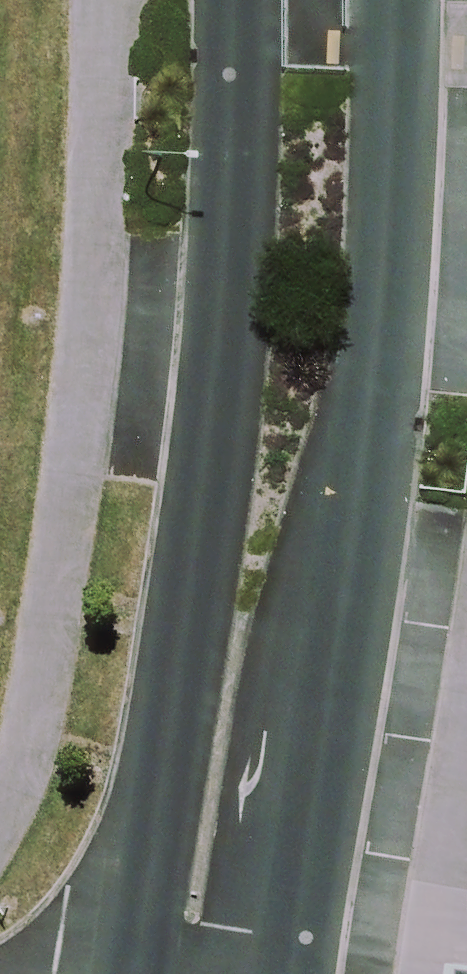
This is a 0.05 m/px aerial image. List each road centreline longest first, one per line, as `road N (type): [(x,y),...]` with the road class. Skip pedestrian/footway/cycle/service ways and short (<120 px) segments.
road 1 (secondary): [(131,973),(235,89),(230,0)]
road 2 (secondary): [(391,0),(373,385),(291,973)]

